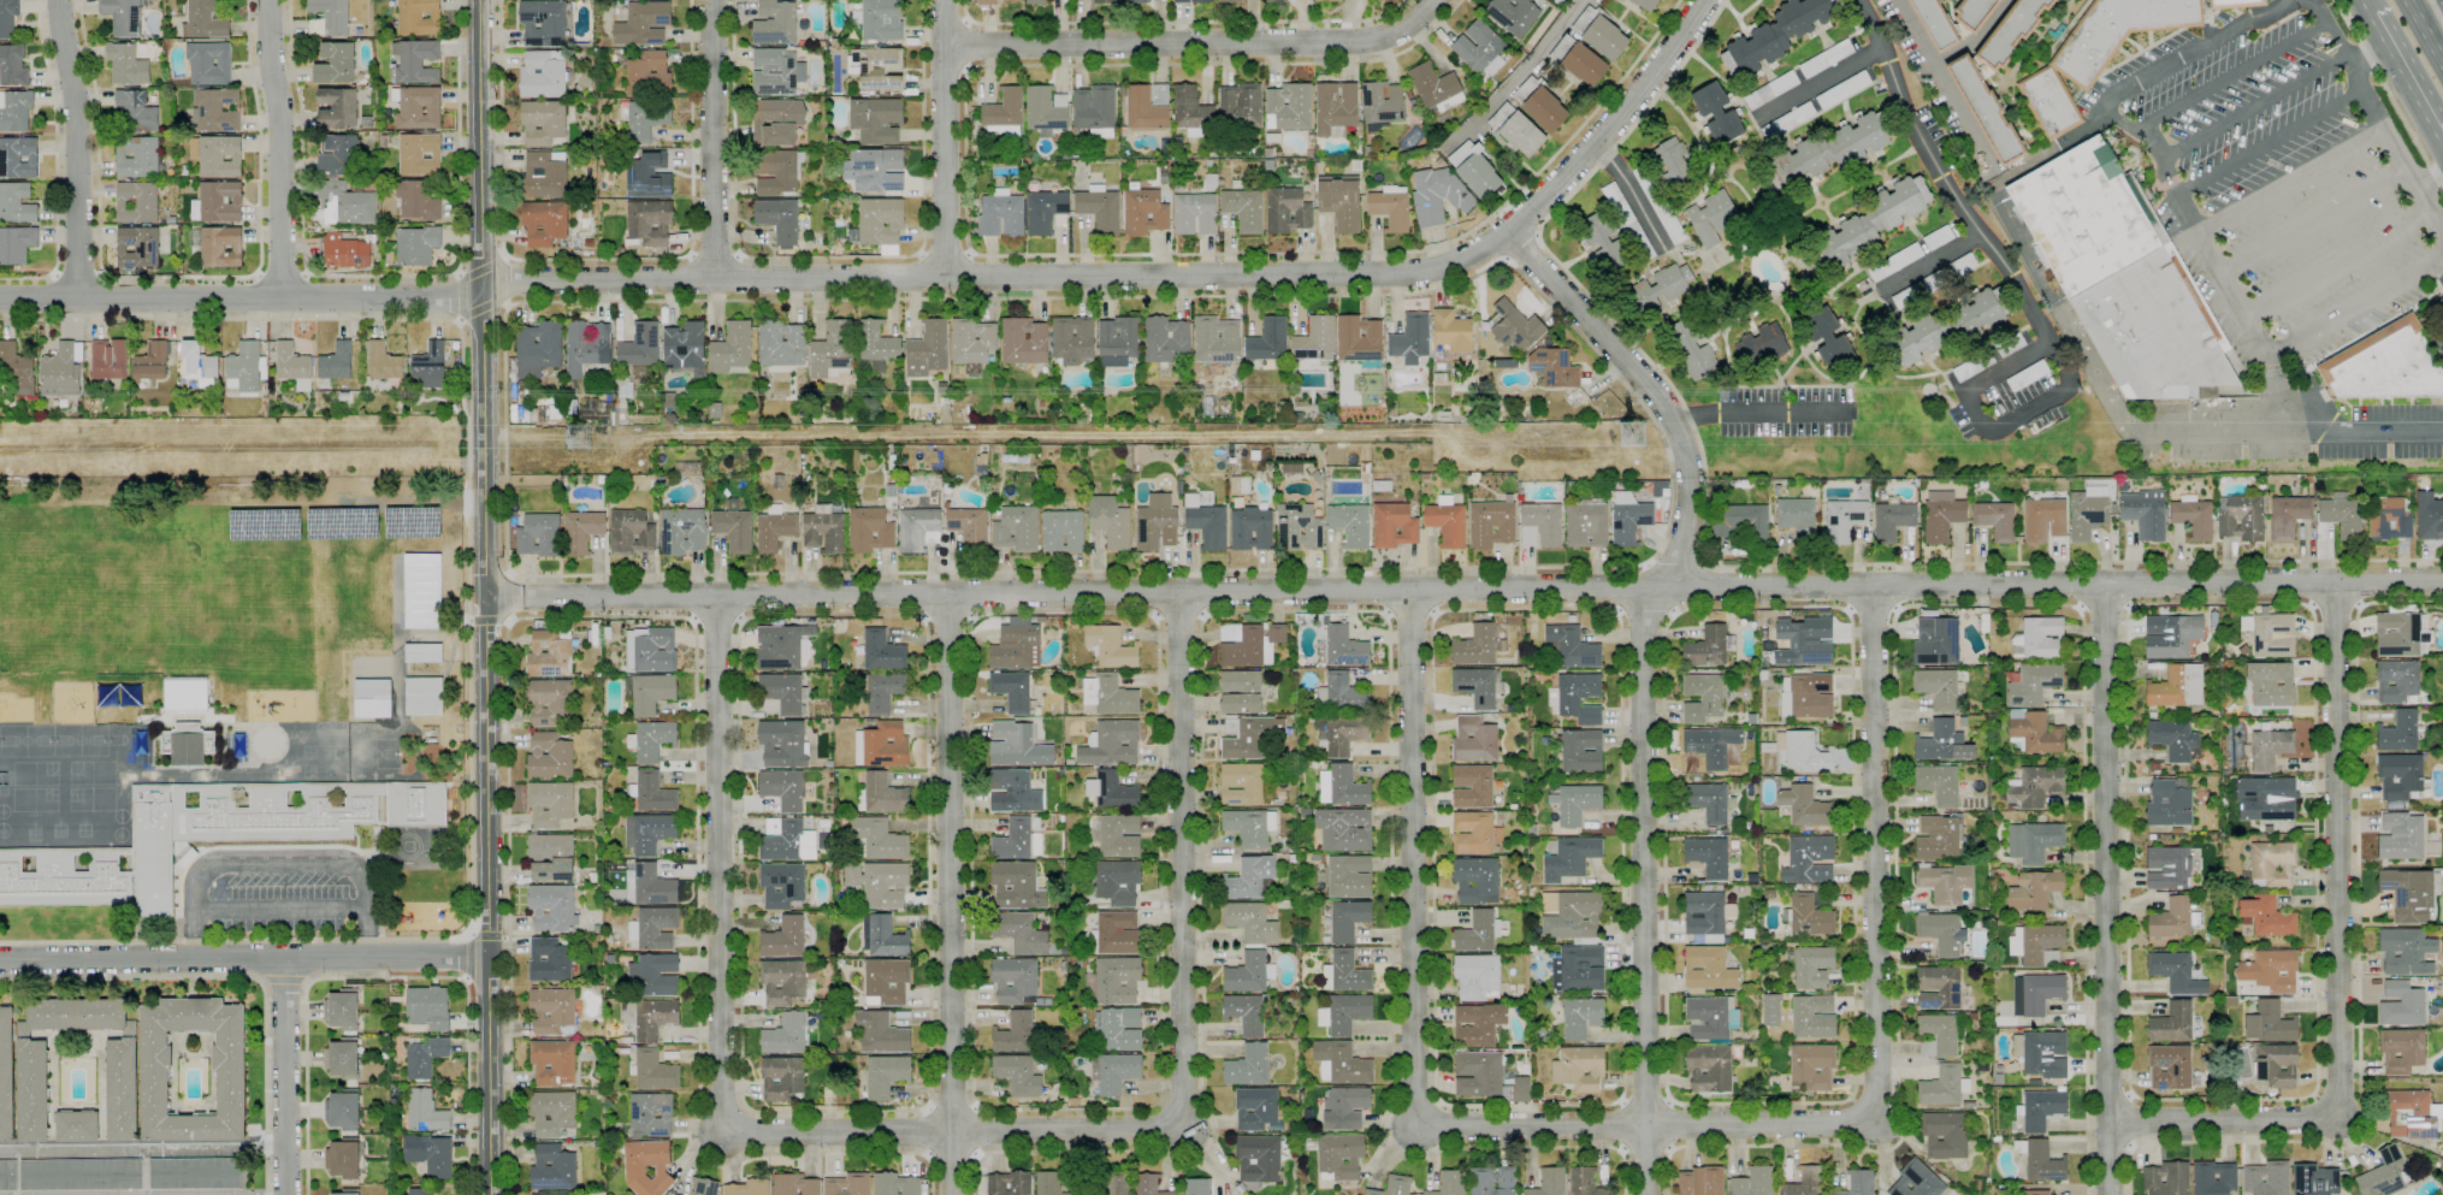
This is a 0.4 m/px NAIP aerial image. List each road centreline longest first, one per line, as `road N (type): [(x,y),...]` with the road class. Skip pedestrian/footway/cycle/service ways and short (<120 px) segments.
road 1 (tertiary): [(2442,583),(486,598)]
road 2 (tertiary): [(1701,0),(1645,85),(1510,236),(1426,273),(696,278),(511,282),(484,291)]
road 3 (tertiary): [(490,1194),(480,0)]
road 4 (tertiary): [(1510,236),(1657,397),(1682,442),(1688,472),(1676,552),(1643,609),(1645,1194)]
road 5 (residential): [(2336,582),(2340,1120),(2108,1122)]
road 6 (residential): [(2105,584),(2109,1194)]
road 7 (residential): [(950,594),(953,1194)]
road 8 (residential): [(716,596),(721,1132)]
road 9 (residential): [(1179,592),(1183,1128)]
road 10 (residential): [(1412,590),(1418,1123)]
road 11 (residential): [(1873,586),(1871,1116)]
road 12 (residential): [(1431,0),(1402,28),(1356,42),(945,43)]
road 13 (residential): [(489,957),(0,961)]
road 14 (tertiary): [(484,291),(0,298)]
road 15 (residential): [(1183,1128),(721,1132)]
road 16 (residential): [(1871,1116),(1846,1125),(1418,1123)]
road 17 (residential): [(59,0),(77,111),(78,297)]
road 18 (residential): [(267,0),(280,120),(280,297)]
road 19 (residential): [(713,0),(715,278)]
road 20 (residential): [(944,0),(946,277)]
road 21 (residential): [(283,959),(286,1194)]
road 22 (primary): [(2370,18),(2442,151)]

